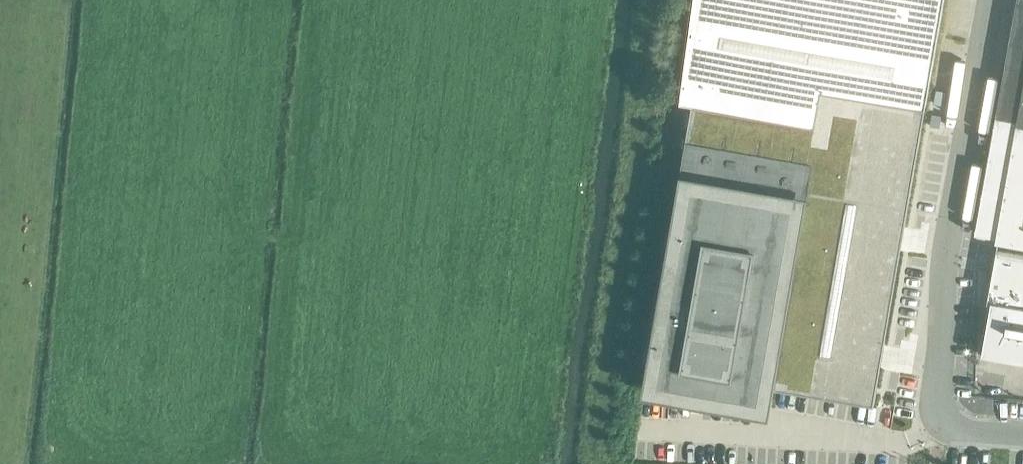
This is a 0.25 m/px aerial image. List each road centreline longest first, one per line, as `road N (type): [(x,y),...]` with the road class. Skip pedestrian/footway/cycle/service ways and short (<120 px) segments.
road 1 (unclassified): [(943,423),(946,241),(991,0)]
road 2 (unclassified): [(943,423),(904,441),(642,427)]

